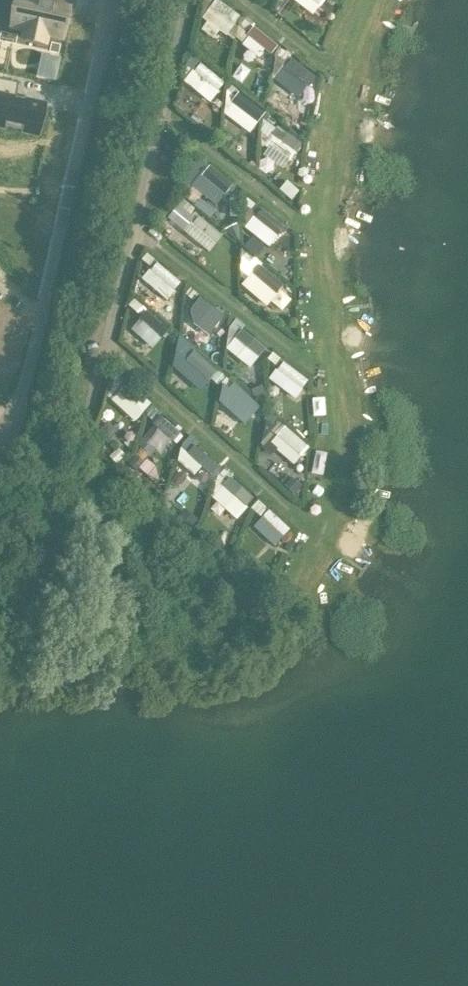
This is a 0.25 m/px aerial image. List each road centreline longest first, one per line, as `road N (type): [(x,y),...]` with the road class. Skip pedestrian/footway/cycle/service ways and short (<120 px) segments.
road 1 (residential): [(0,443),(25,381),(112,0)]

